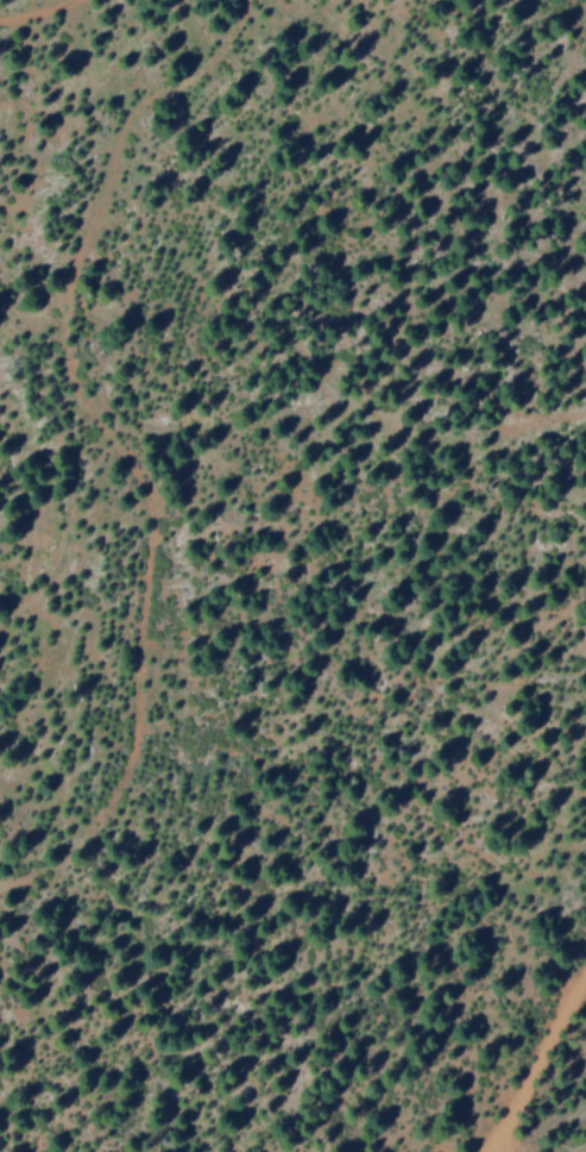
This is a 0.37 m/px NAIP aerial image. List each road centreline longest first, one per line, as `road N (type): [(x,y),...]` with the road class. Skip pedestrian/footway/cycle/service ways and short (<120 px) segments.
road 1 (residential): [(490,1151),(585,974)]

